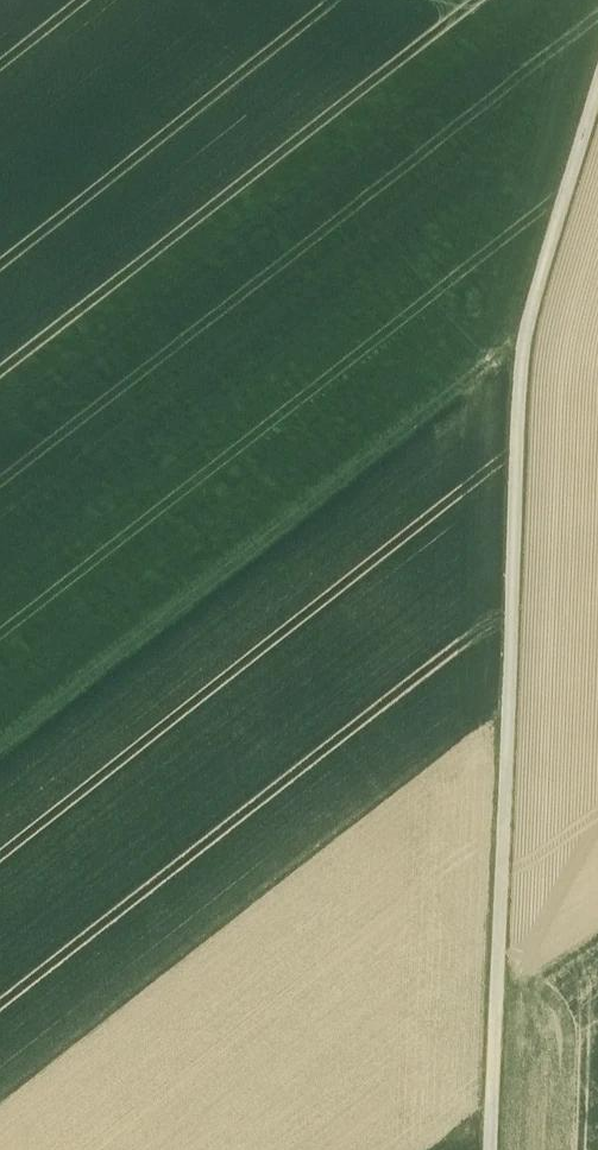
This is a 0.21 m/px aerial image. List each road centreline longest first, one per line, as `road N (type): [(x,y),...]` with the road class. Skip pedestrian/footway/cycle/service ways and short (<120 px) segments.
road 1 (track): [(489,1149),(522,337),(597,84)]
road 2 (track): [(0,750),(522,337)]

